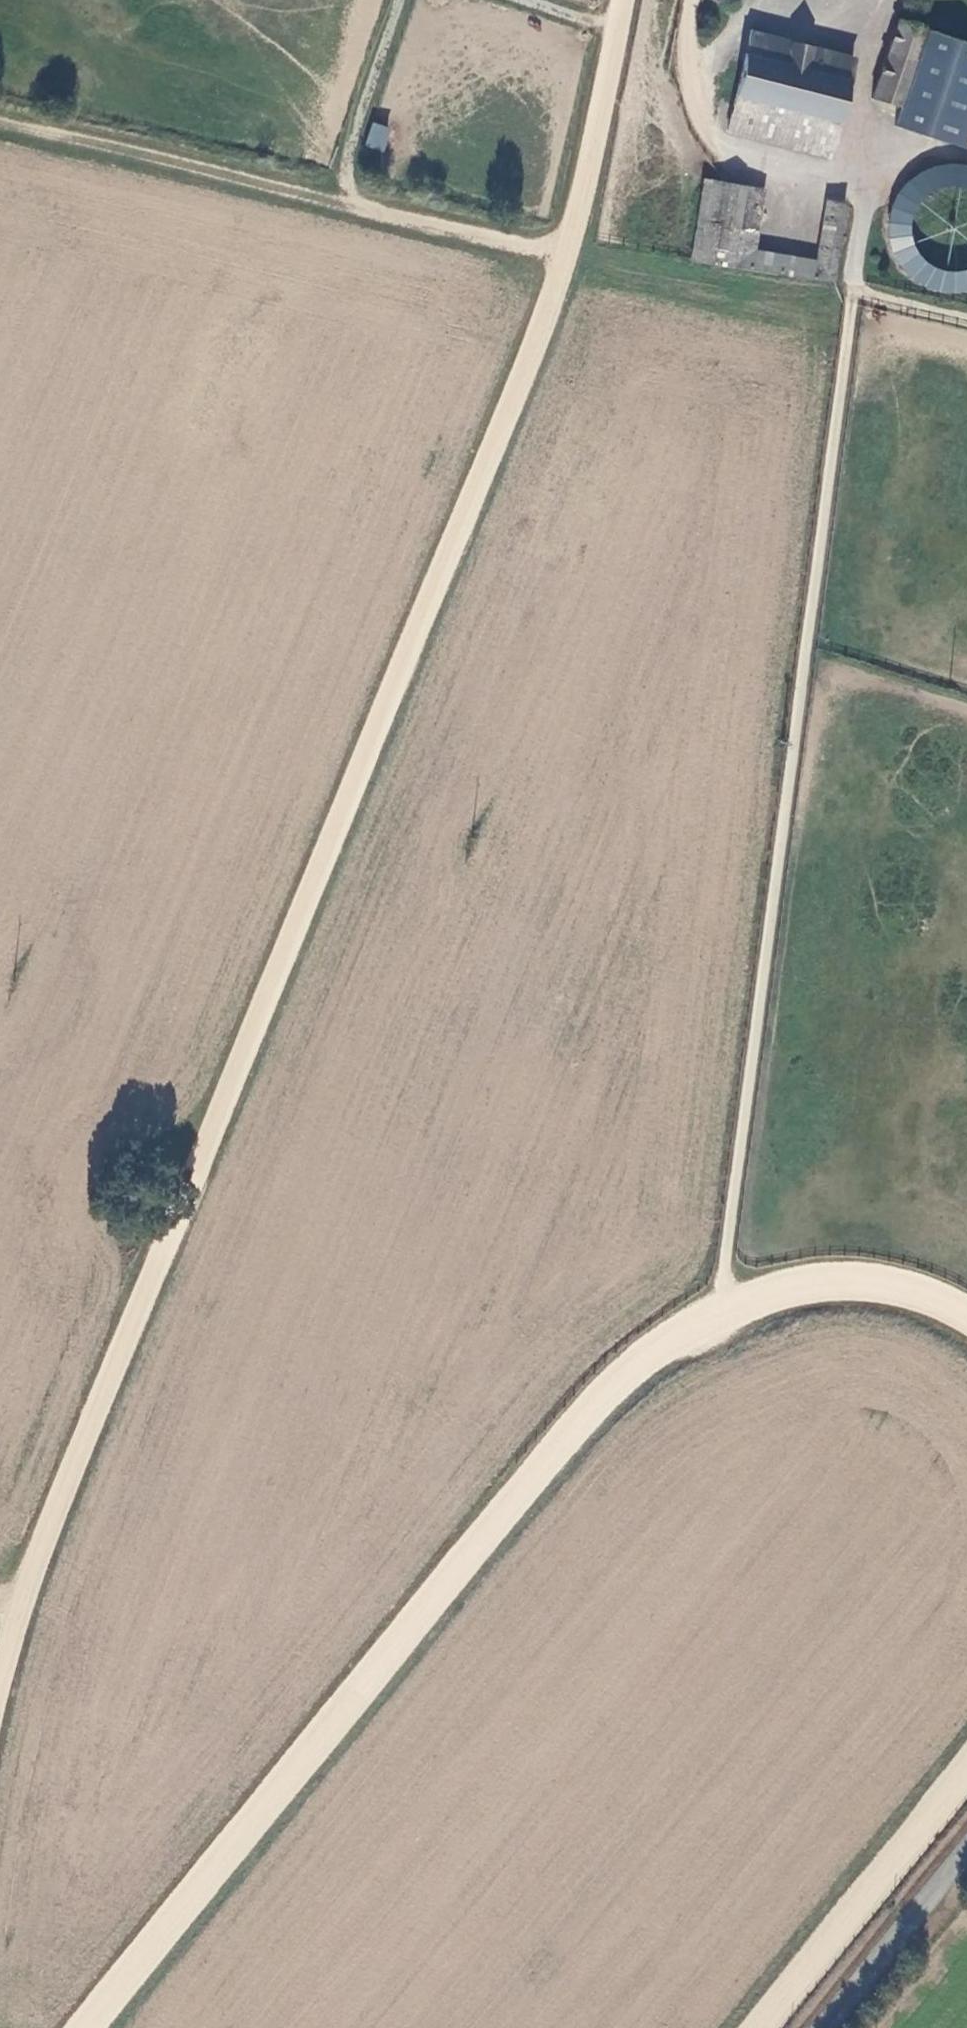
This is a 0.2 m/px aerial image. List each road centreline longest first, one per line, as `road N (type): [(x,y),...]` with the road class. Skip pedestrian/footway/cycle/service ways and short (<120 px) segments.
road 1 (unclassified): [(828,2027),(966,1854)]

